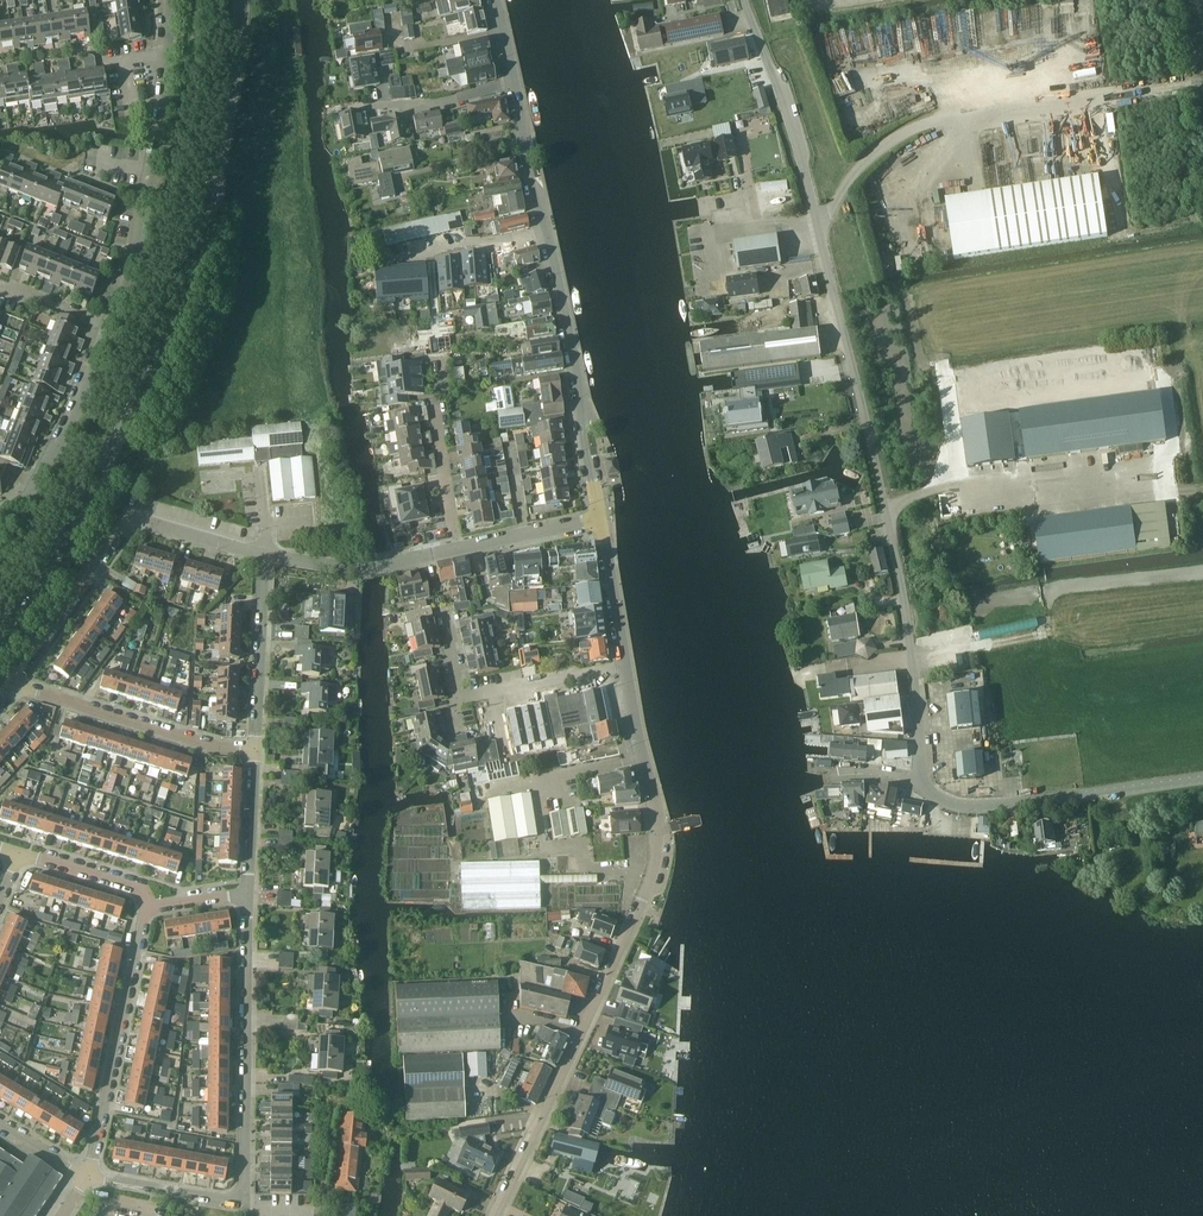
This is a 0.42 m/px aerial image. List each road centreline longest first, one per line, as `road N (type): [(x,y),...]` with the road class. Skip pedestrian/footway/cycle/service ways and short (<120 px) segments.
road 1 (unclassified): [(920,781),(918,696),(883,482),(803,168),(745,0)]
road 2 (secondary): [(0,634),(95,488),(168,330),(209,205),(242,0)]
road 3 (tertiary): [(664,829),(663,858),(600,1006),(496,1215)]
road 4 (residential): [(14,685),(125,521),(139,517),(266,556)]
road 5 (residential): [(110,325),(151,172),(168,0)]
road 6 (residential): [(240,1201),(248,895)]
road 7 (tertiary): [(601,521),(547,232)]
road 8 (unclassified): [(1202,779),(967,807),(937,798),(920,781)]
road 9 (residential): [(86,1178),(147,910)]
road 10 (residential): [(14,685),(199,742),(253,749)]
road 11 (residential): [(0,514),(35,484),(110,325)]
road 12 (residential): [(456,549),(436,404),(438,356)]
road 13 (residential): [(266,556),(352,572),(456,549)]
road 14 (residential): [(253,749),(266,556)]
road 15 (residential): [(456,699),(625,669)]
road 16 (tertiary): [(664,829),(625,669)]
road 17 (residential): [(547,232),(446,240),(387,254)]
road 18 (residential): [(240,1201),(86,1178)]
road 19 (tertiary): [(547,232),(513,82)]
road 20 (residential): [(147,910),(135,887),(16,851)]
road 21 (tertiary): [(625,669),(601,521)]
road 22 (residential): [(456,549),(601,521)]
road 23 (residential): [(370,103),(412,108),(513,82)]
road 24 (residential): [(248,895),(253,749)]

